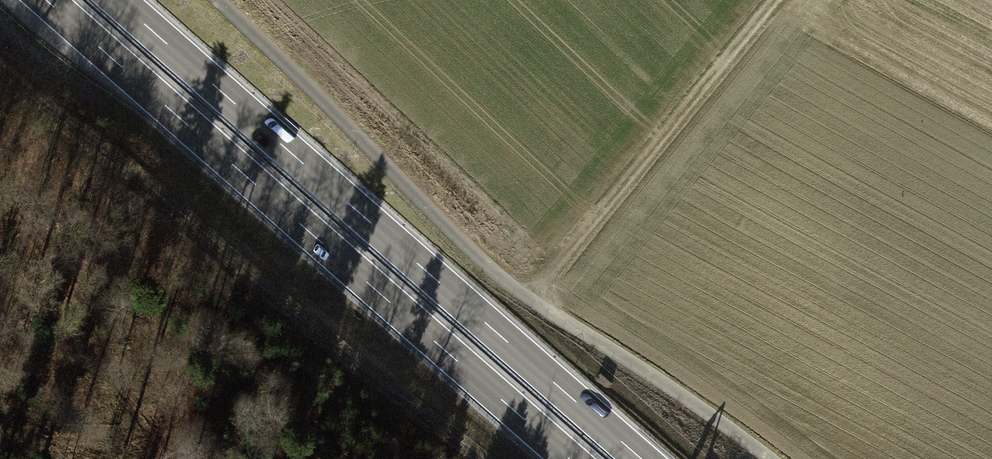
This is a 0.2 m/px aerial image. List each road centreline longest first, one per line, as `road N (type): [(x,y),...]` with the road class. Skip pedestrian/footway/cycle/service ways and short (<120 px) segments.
road 1 (track): [(770,458),(651,368),(525,299),(220,0)]
road 2 (trunk): [(642,458),(116,0)]
road 3 (trunk): [(48,0),(570,458)]
road 4 (track): [(0,76),(477,458)]
road 5 (track): [(771,0),(525,299)]

